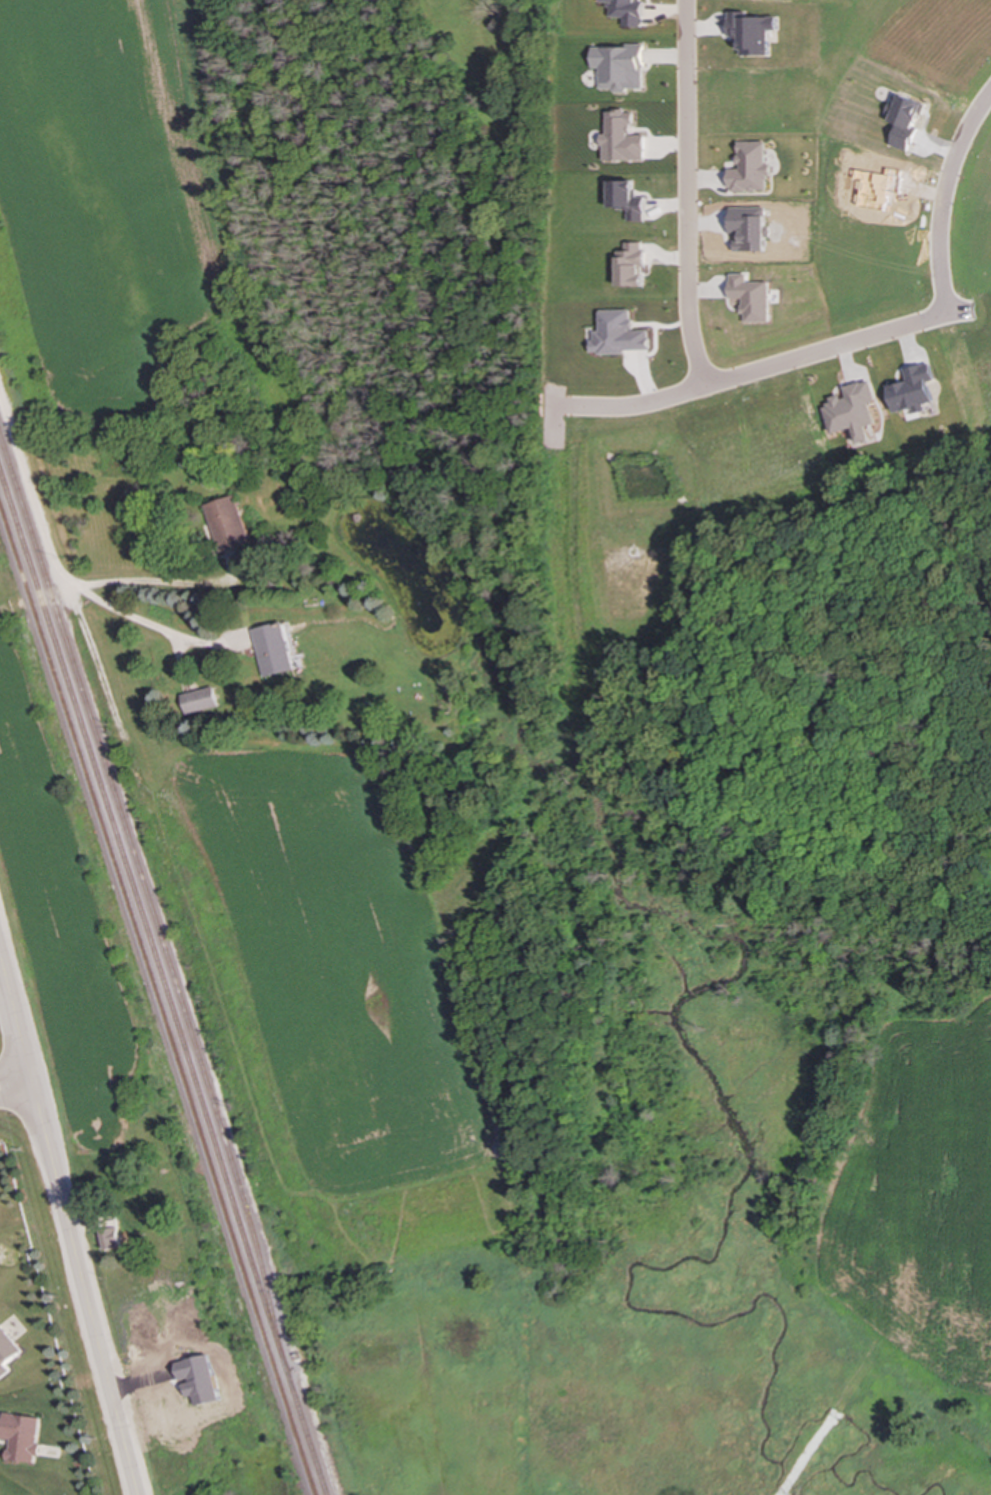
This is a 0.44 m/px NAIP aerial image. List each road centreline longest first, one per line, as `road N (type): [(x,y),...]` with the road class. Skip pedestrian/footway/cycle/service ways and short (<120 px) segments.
road 1 (tertiary): [(138,1494),(0,952)]
road 2 (residential): [(568,405),(632,406),(945,315)]
road 3 (residential): [(705,385),(688,306),(685,0)]
road 4 (residential): [(945,315),(937,178),(990,79)]
road 5 (residential): [(0,399),(53,566),(71,592)]

